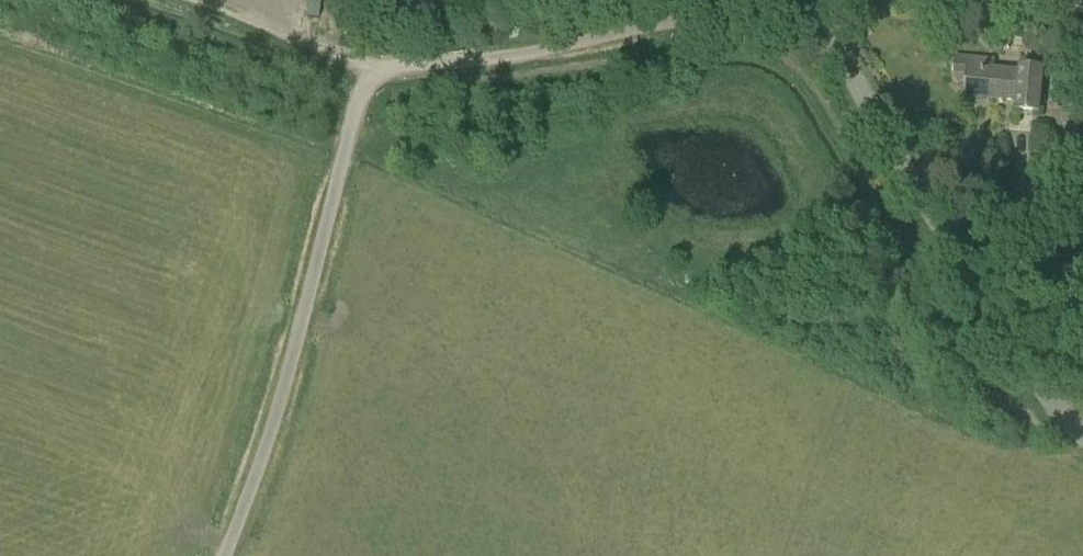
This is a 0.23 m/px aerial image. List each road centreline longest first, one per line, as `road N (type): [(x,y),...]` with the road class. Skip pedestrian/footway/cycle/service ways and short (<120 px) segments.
road 1 (unclassified): [(225,555),(311,298),(371,69),(511,57),(795,0)]
road 2 (unclassified): [(1082,436),(1056,418),(1004,345),(918,200),(816,0)]
road 3 (track): [(371,69),(178,0)]
road 4 (track): [(989,320),(1082,170)]

